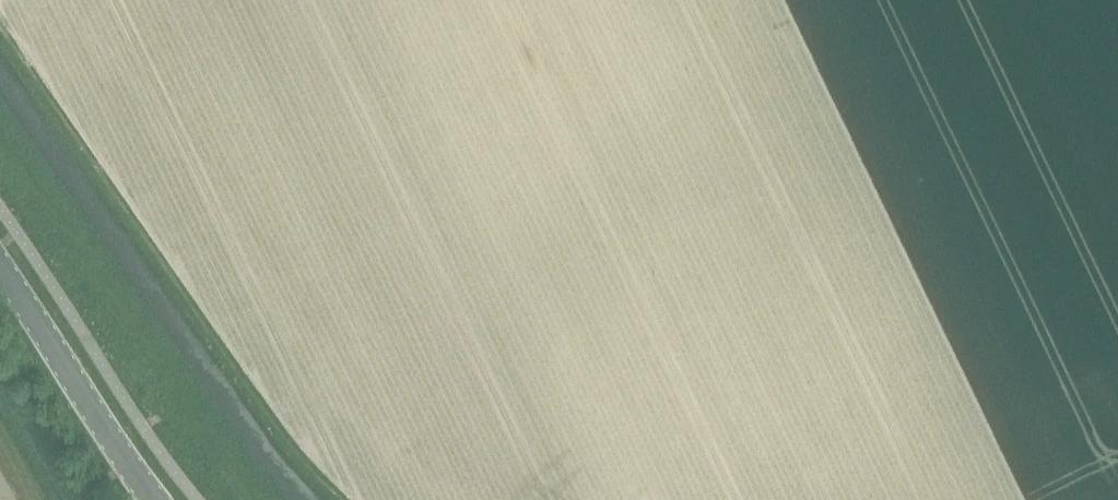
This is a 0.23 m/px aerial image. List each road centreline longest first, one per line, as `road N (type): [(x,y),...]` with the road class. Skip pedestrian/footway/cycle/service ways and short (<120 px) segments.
road 1 (secondary): [(153,499),(0,266)]

